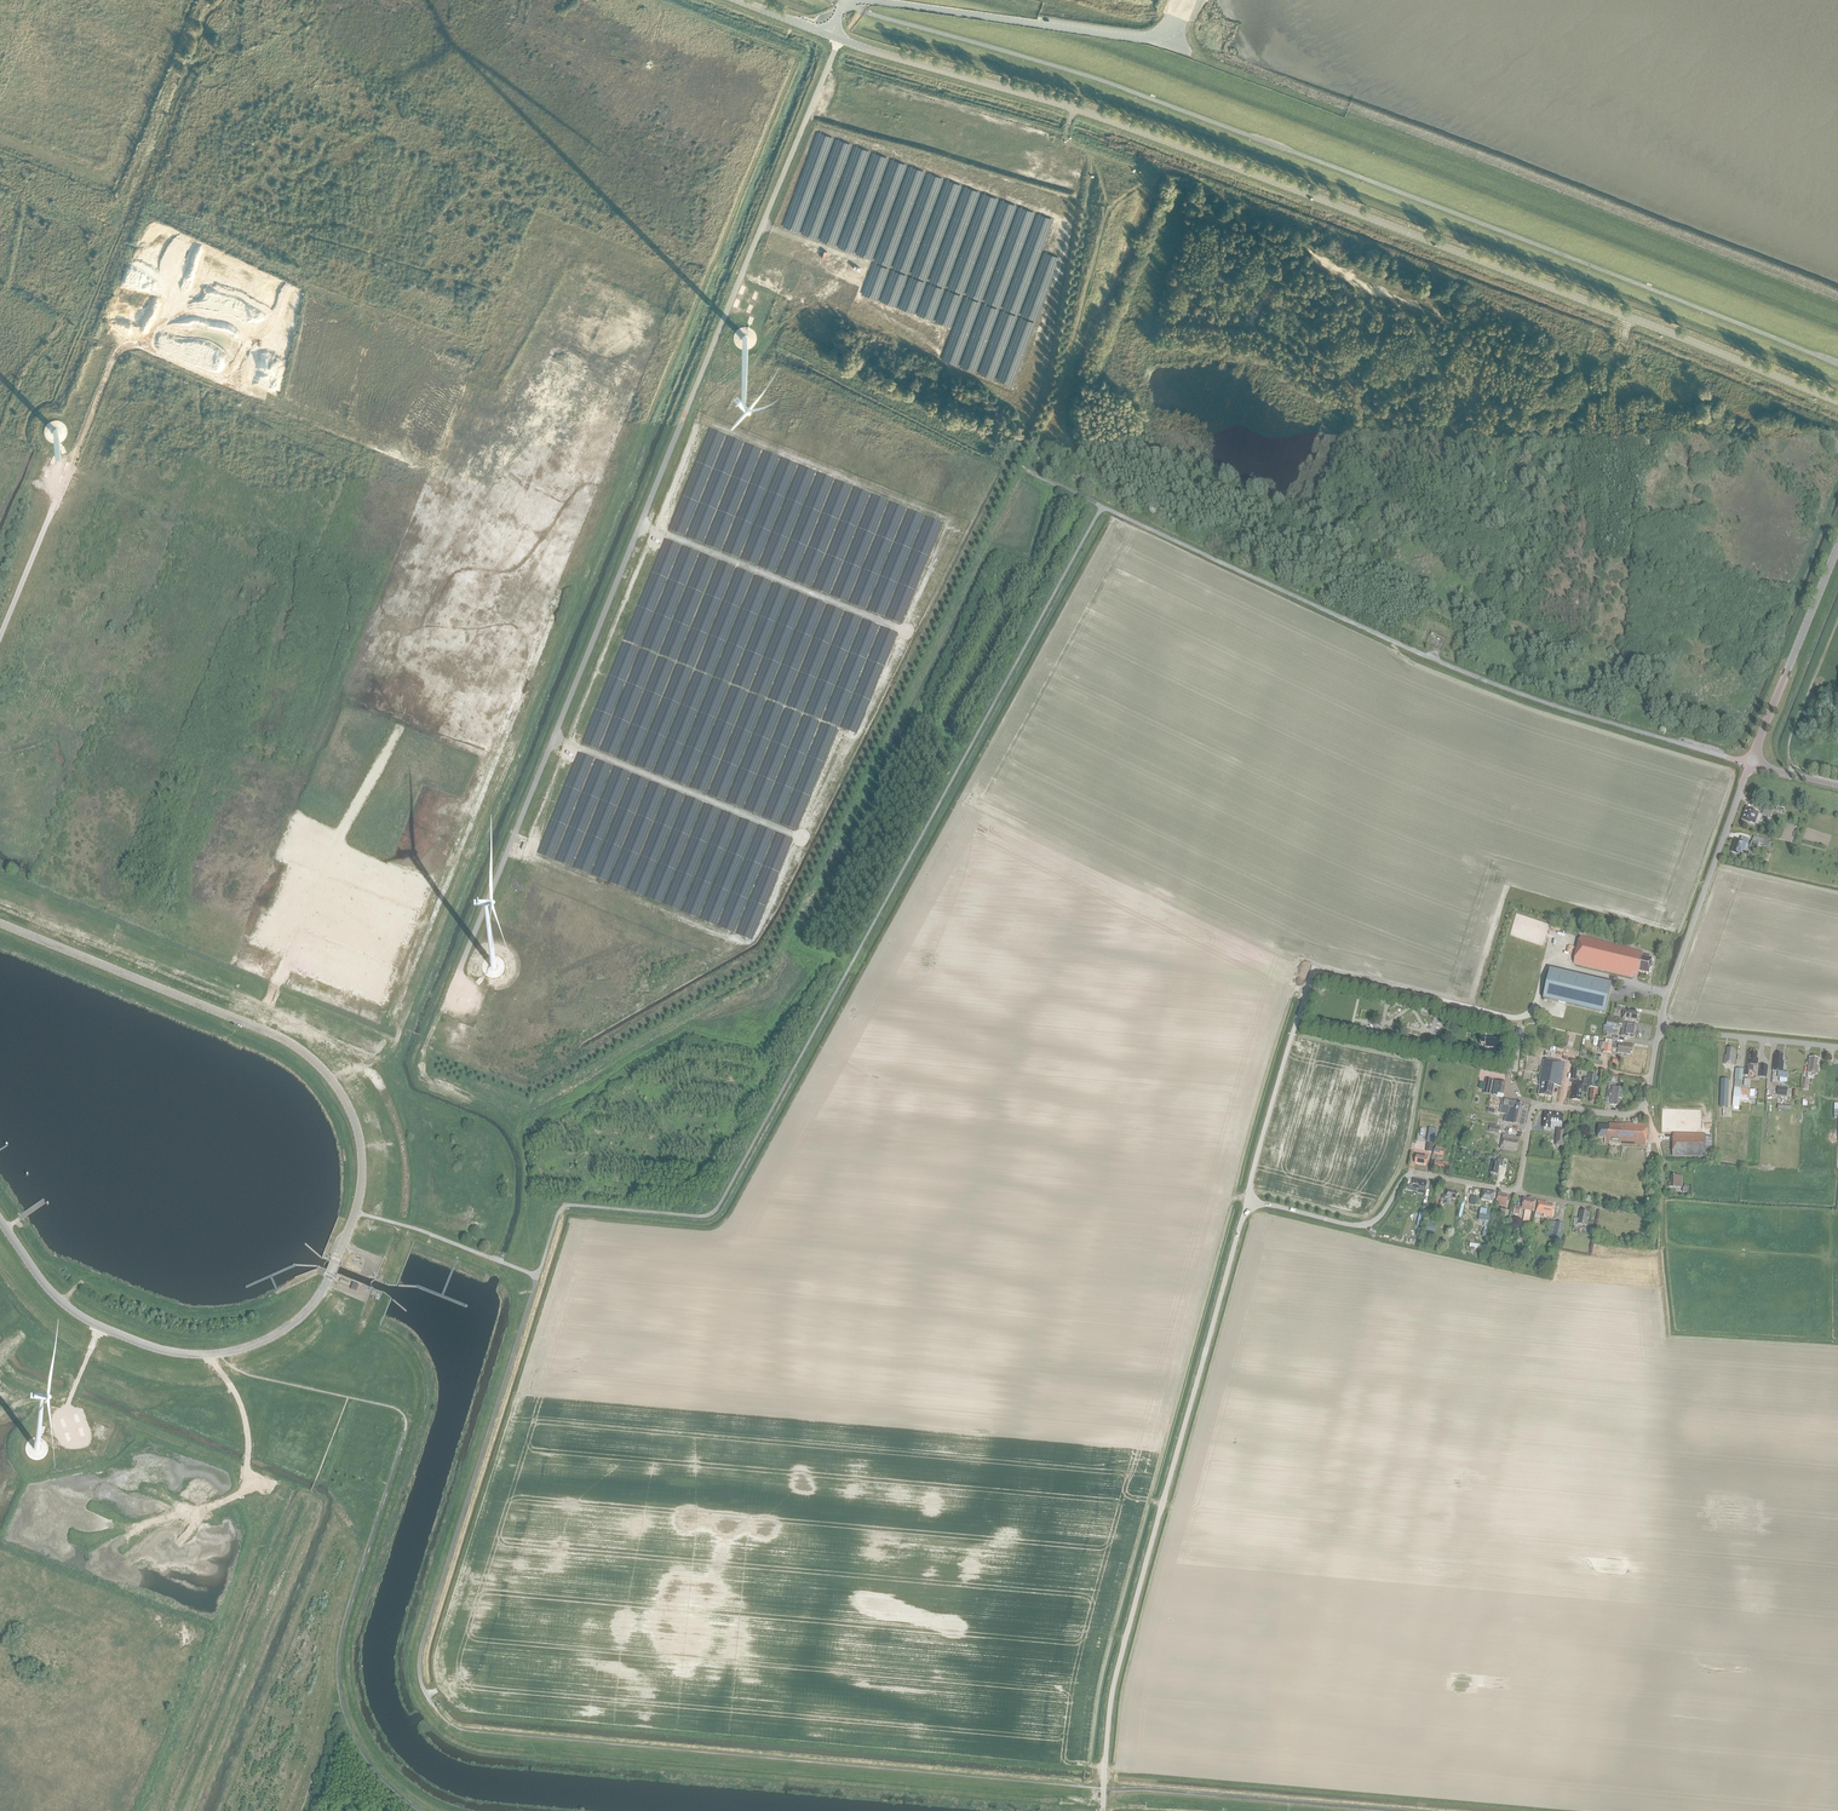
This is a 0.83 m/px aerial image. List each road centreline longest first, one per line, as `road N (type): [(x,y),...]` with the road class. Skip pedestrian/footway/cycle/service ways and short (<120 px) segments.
road 1 (tertiary): [(1837,400),(1252,172),(835,37)]
road 2 (unclassified): [(1104,1810),(1112,1694),(1247,1199),(1362,1226),(1412,1173),(1518,1192)]
road 3 (unclassified): [(331,1273),(363,1167),(355,1118),(332,1080),(283,1038),(0,923)]
road 4 (unclassified): [(331,1273),(302,1315),(268,1338),(219,1353),(173,1352),(70,1310),(0,1221)]
road 5 (unclassified): [(1660,1032),(1757,757)]
road 6 (tertiary): [(1757,757),(1837,544)]
road 7 (unclassified): [(1518,1192),(1535,1103),(1621,1115),(1643,1107)]
road 8 (track): [(1658,1138),(1667,1336)]
road 9 (unclassified): [(1837,1047),(1660,1032)]

